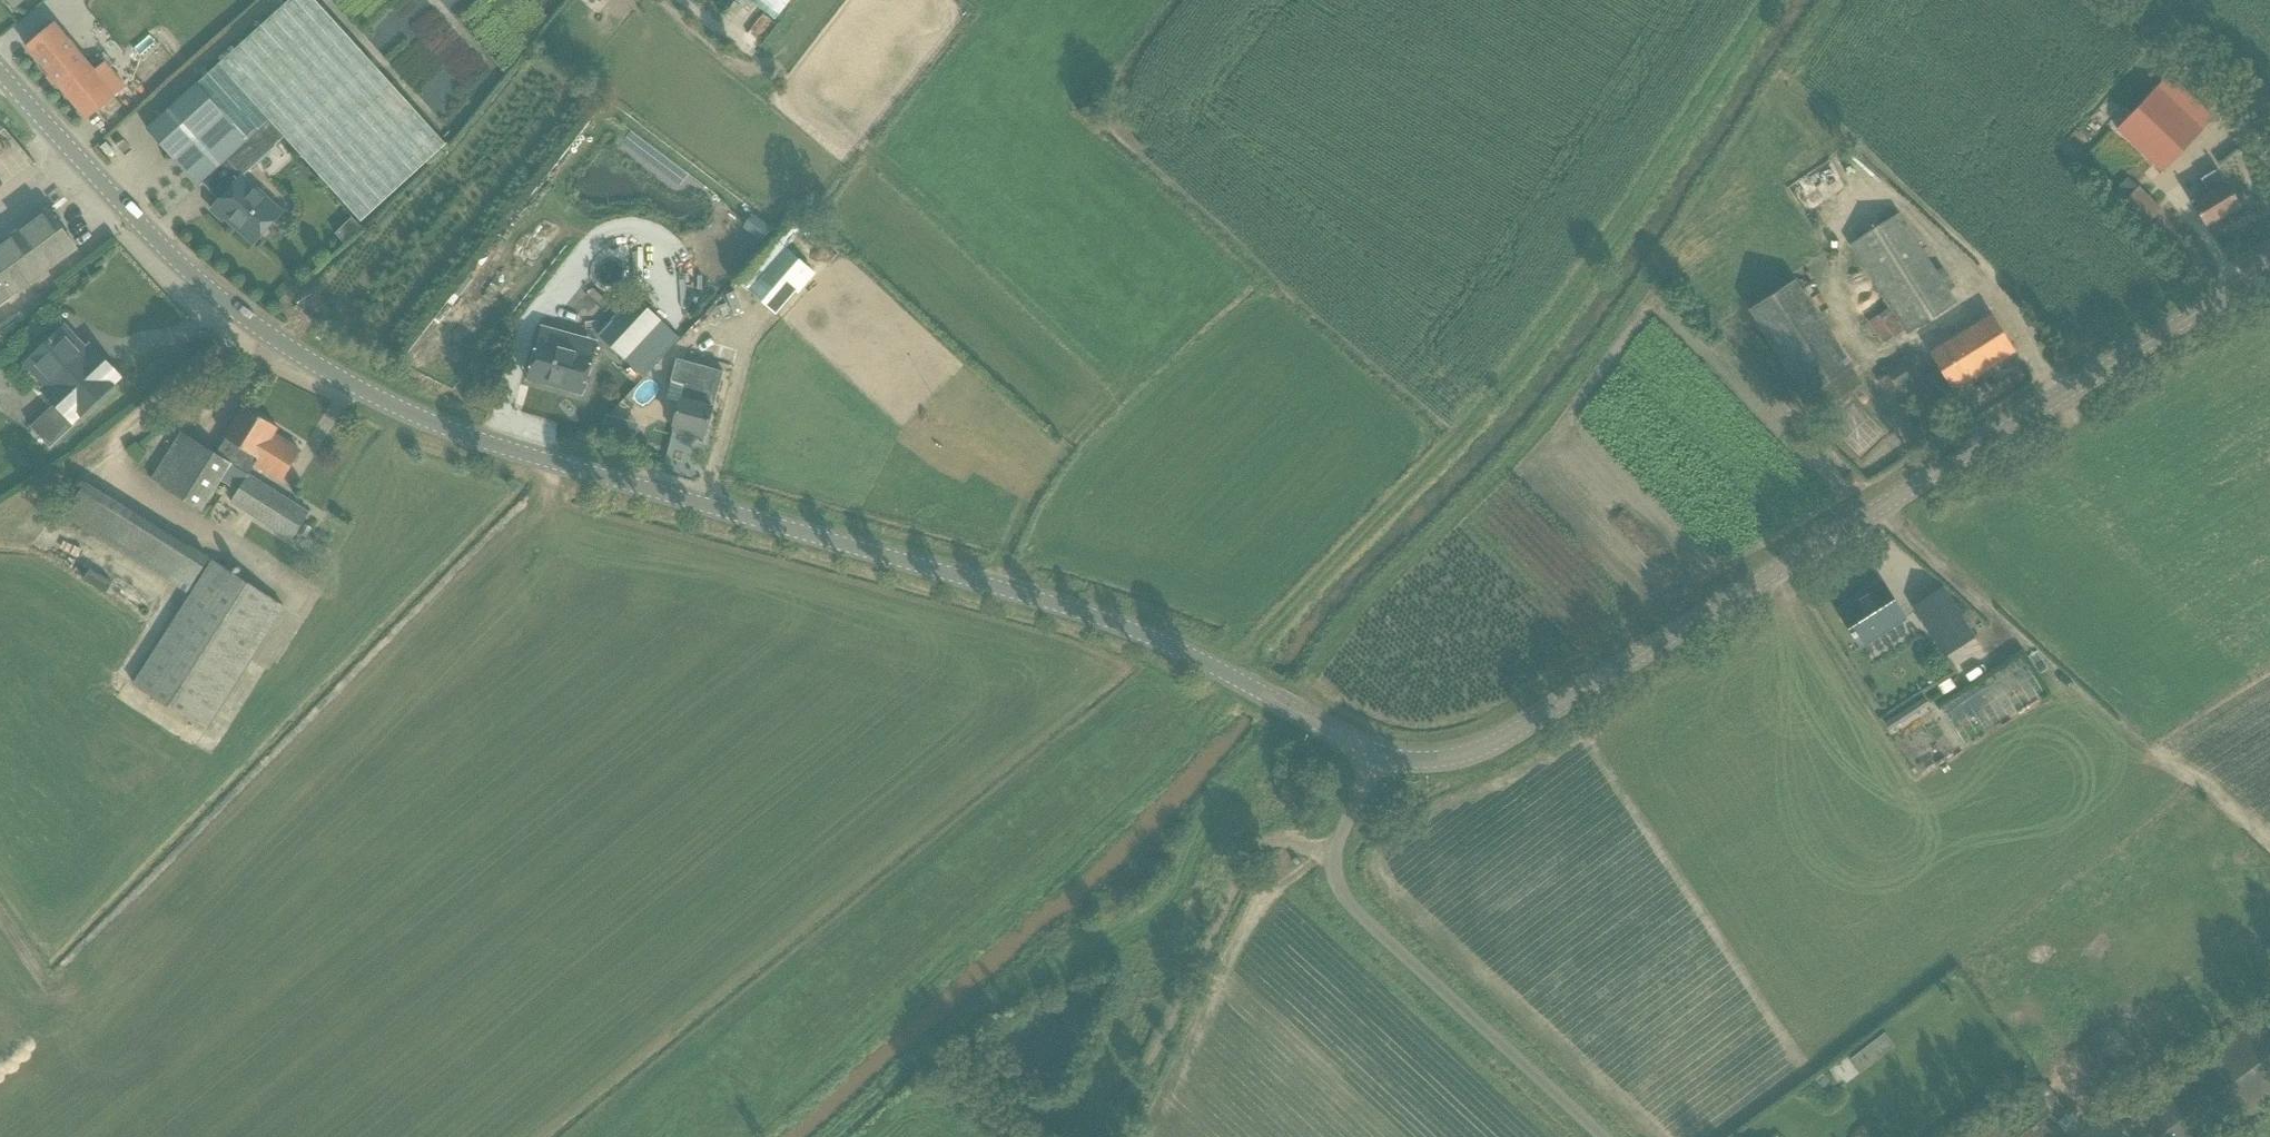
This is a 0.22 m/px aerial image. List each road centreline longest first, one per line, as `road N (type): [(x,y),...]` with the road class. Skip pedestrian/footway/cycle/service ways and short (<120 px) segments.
road 1 (tertiary): [(1369,749),(1141,634),(426,426),(259,332),(135,225),(0,66)]
road 2 (tertiary): [(1369,749),(1406,761),(1463,761),(2269,271)]

